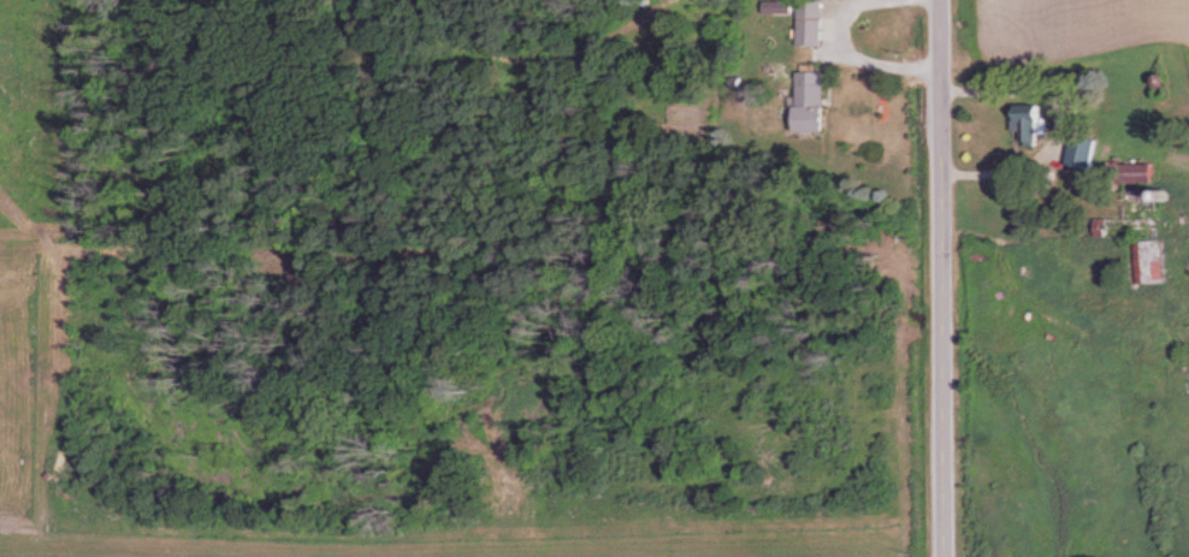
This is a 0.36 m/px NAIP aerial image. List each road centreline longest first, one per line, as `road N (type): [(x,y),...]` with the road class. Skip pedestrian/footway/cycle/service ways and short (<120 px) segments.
road 1 (residential): [(942,556),(933,0)]

